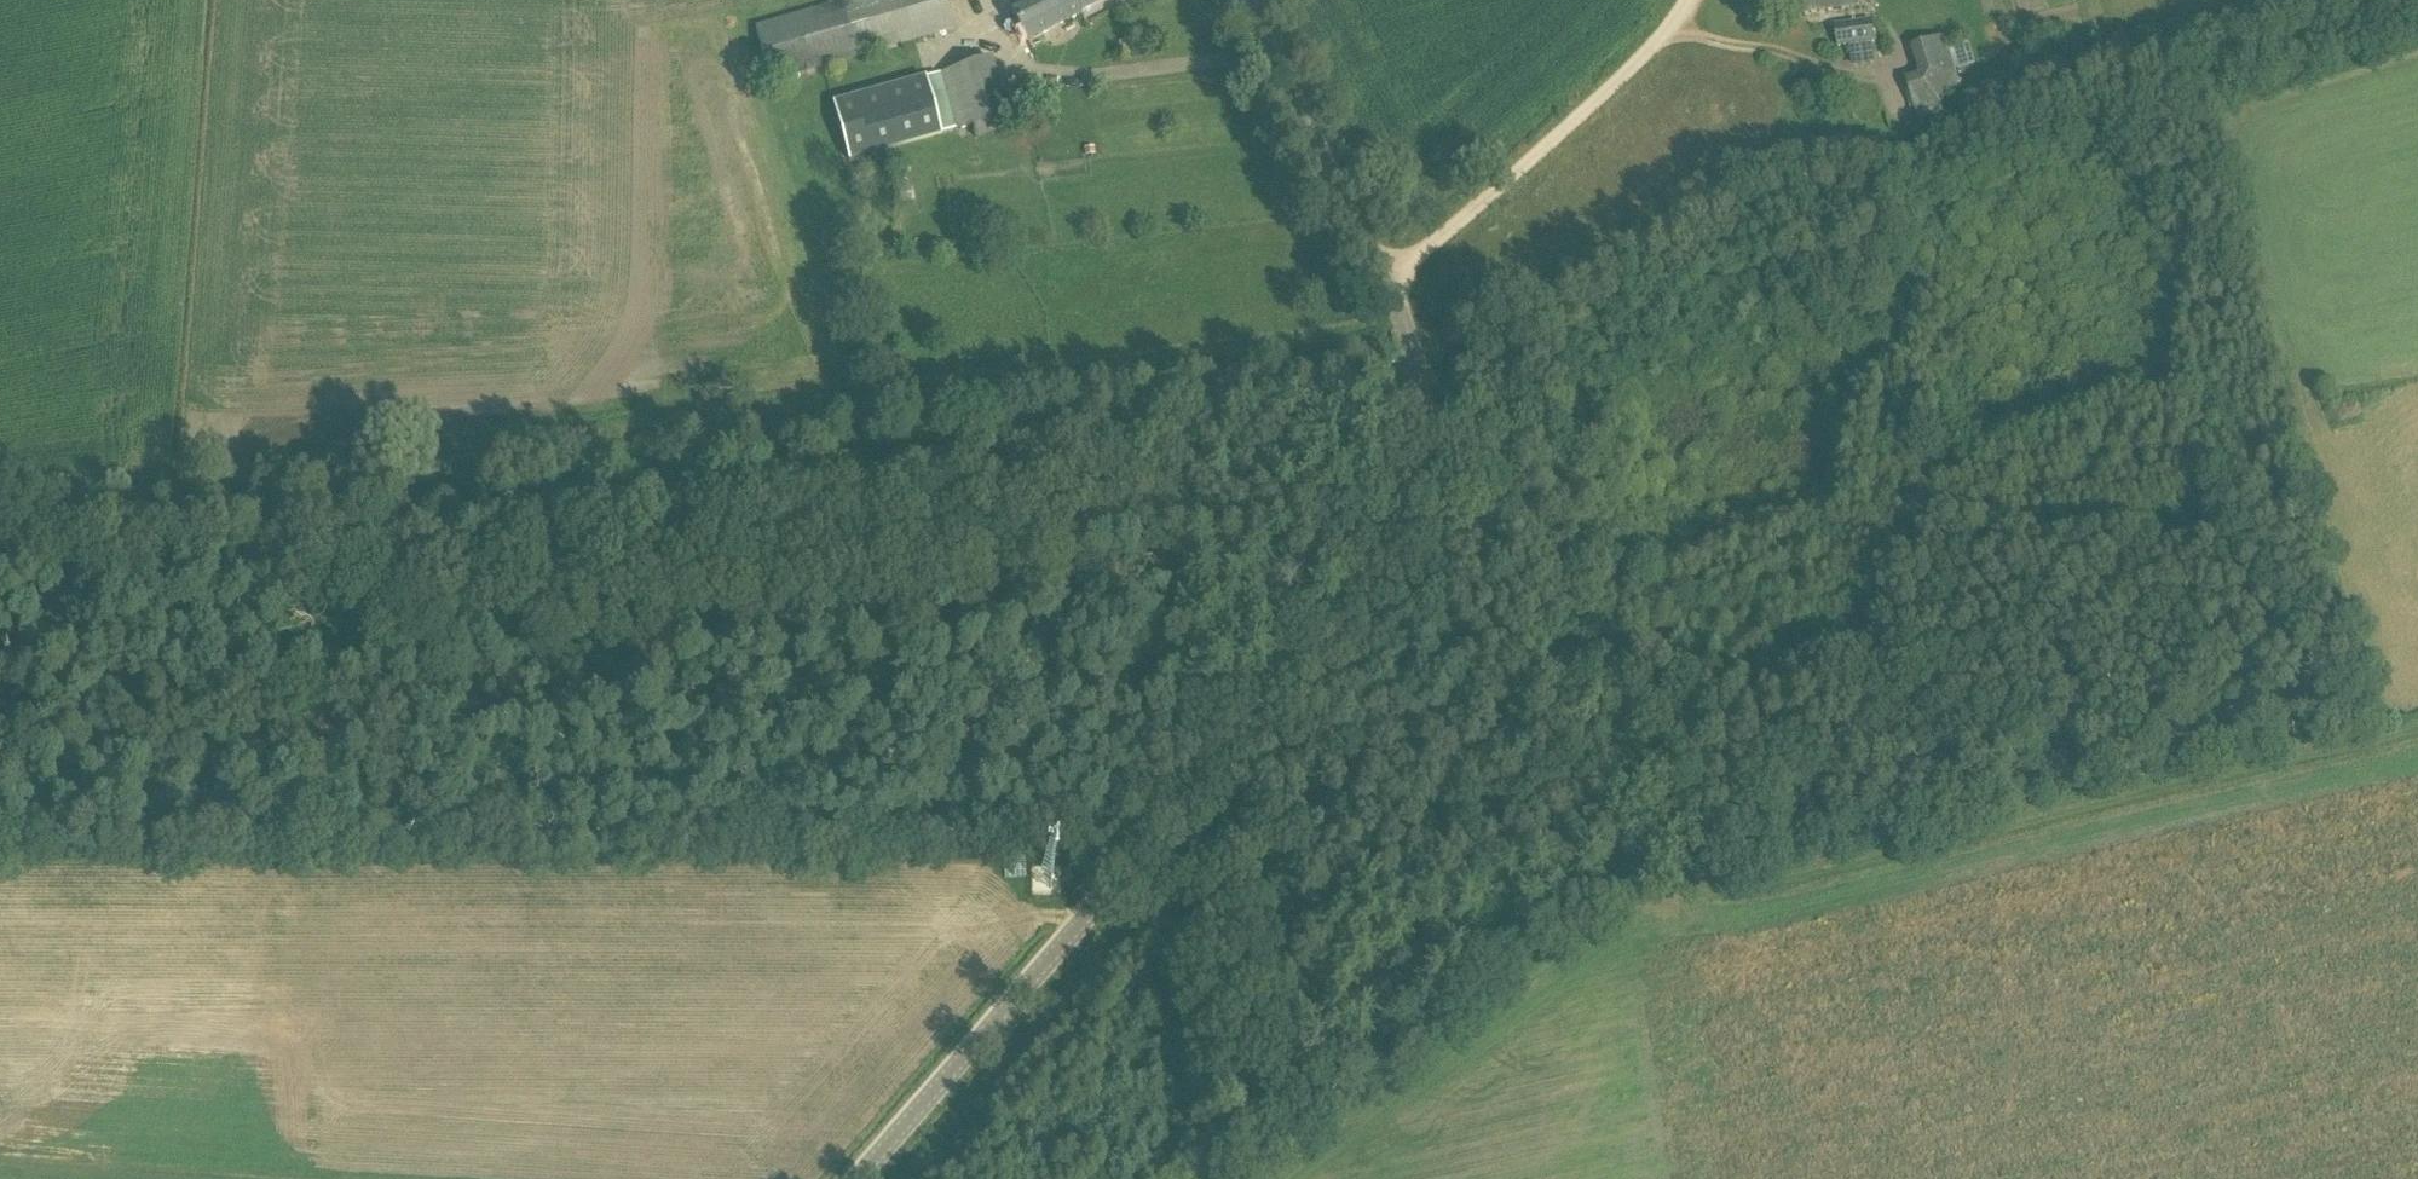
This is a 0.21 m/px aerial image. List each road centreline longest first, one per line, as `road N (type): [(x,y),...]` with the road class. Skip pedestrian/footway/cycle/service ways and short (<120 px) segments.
road 1 (tertiary): [(856,1178),(1349,613),(1401,515),(1418,421),(1413,361),(1242,0)]
road 2 (track): [(1702,897),(1532,562),(1413,361)]
road 3 (track): [(1690,0),(1641,59),(1434,243),(1380,277)]
road 4 (track): [(1676,26),(1871,76)]

